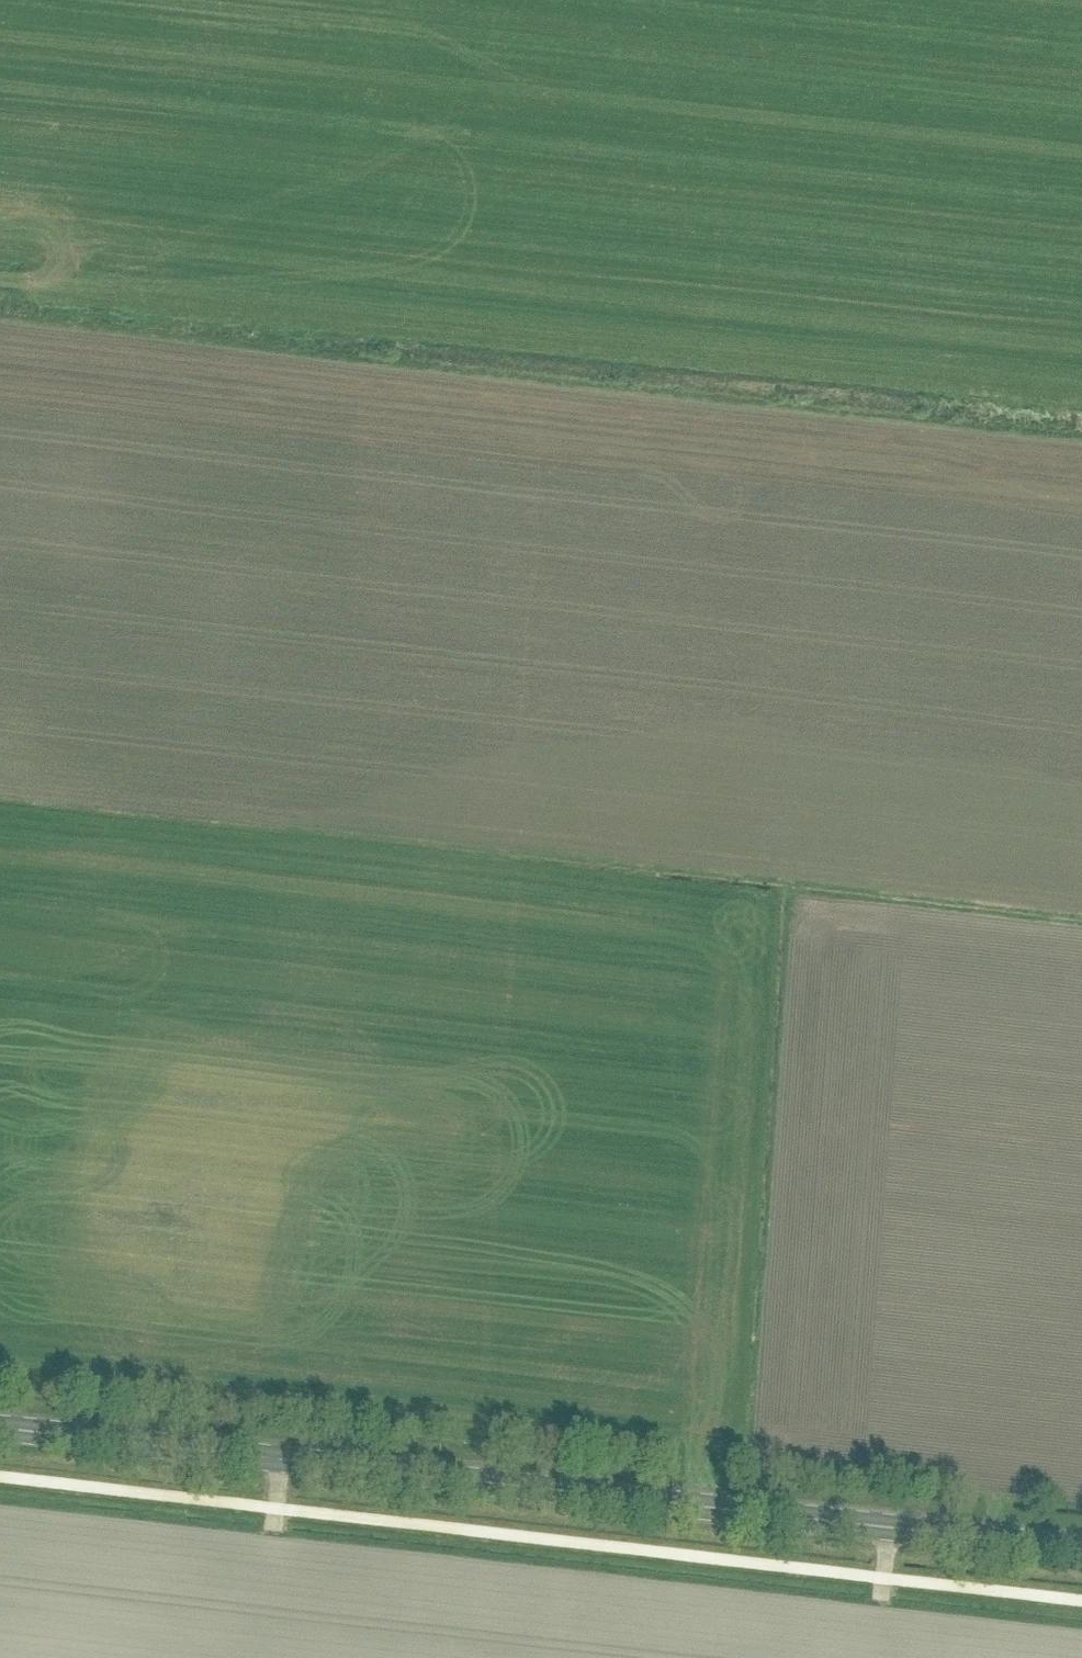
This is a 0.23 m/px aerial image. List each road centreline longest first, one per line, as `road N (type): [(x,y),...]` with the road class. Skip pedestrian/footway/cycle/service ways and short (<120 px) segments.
road 1 (track): [(0,276),(1081,397)]
road 2 (primary): [(0,1430),(1081,1549)]

